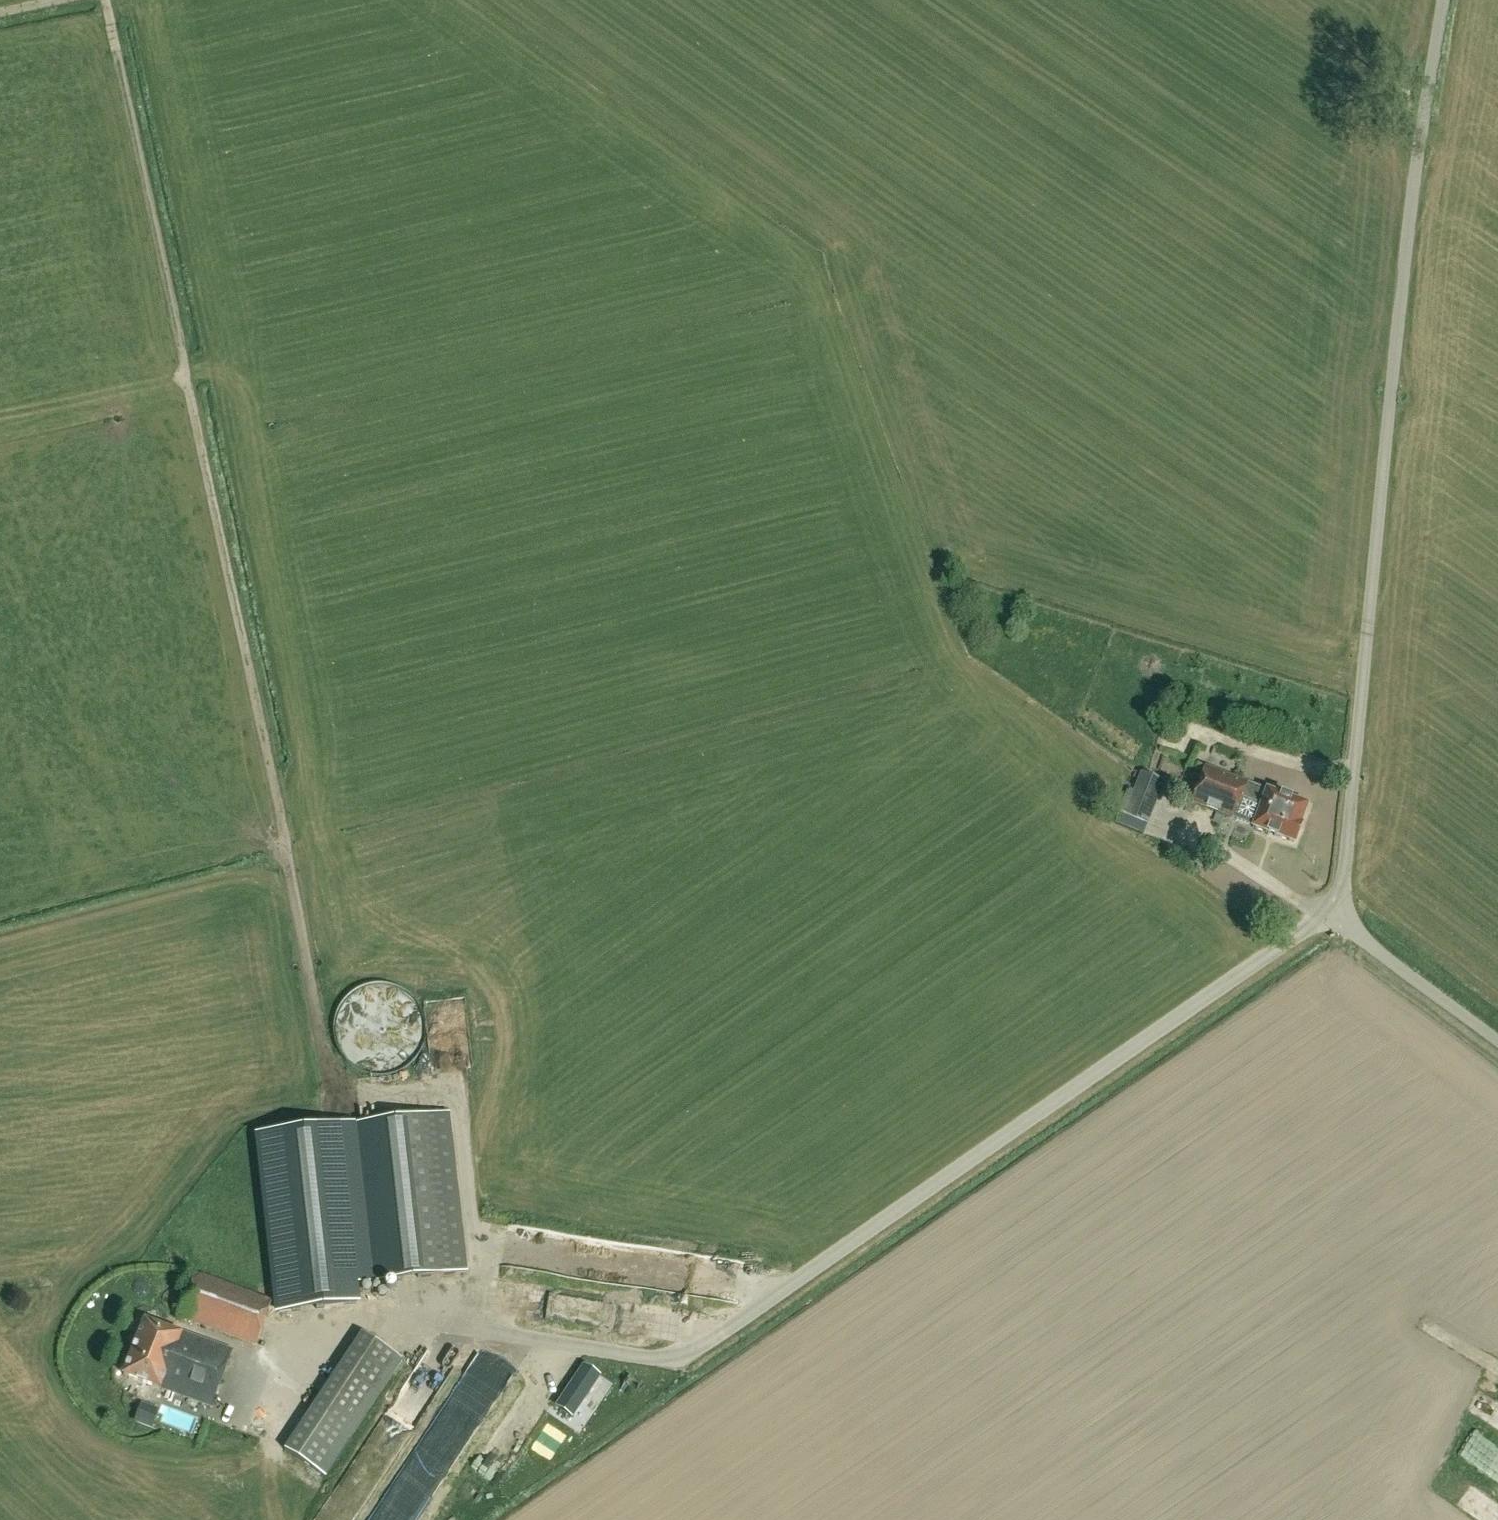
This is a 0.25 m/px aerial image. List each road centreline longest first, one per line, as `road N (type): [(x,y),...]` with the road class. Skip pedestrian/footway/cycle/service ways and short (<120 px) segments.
road 1 (unclassified): [(1497,1039),(1333,918),(1416,165),(1443,0)]

